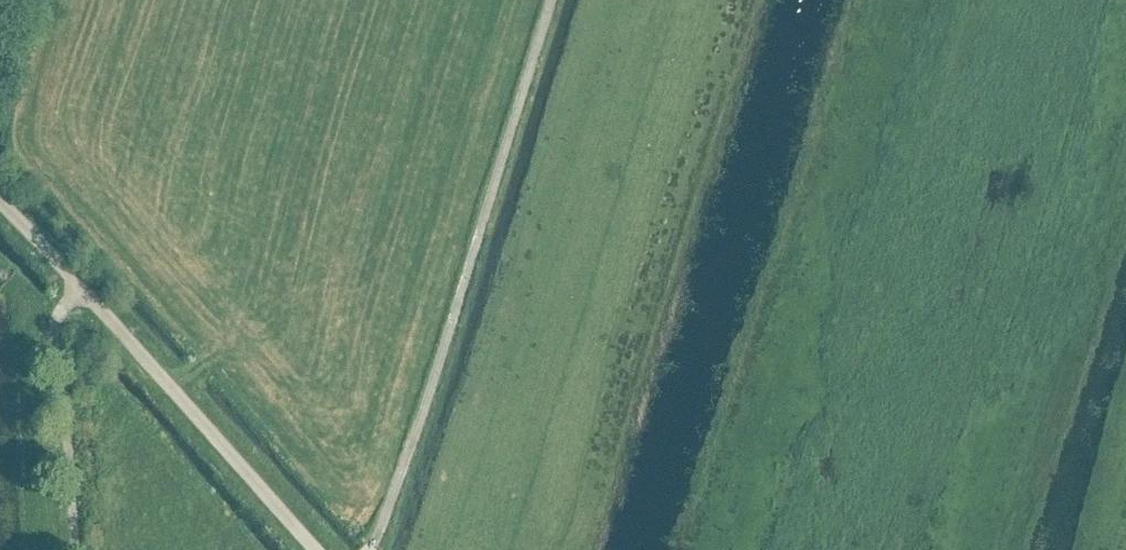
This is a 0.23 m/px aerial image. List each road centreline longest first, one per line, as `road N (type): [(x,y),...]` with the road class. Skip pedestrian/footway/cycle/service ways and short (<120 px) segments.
road 1 (unclassified): [(375,549),(552,0)]
road 2 (unclassified): [(320,549),(84,294)]
road 3 (unclassified): [(71,549),(60,330),(84,294)]

